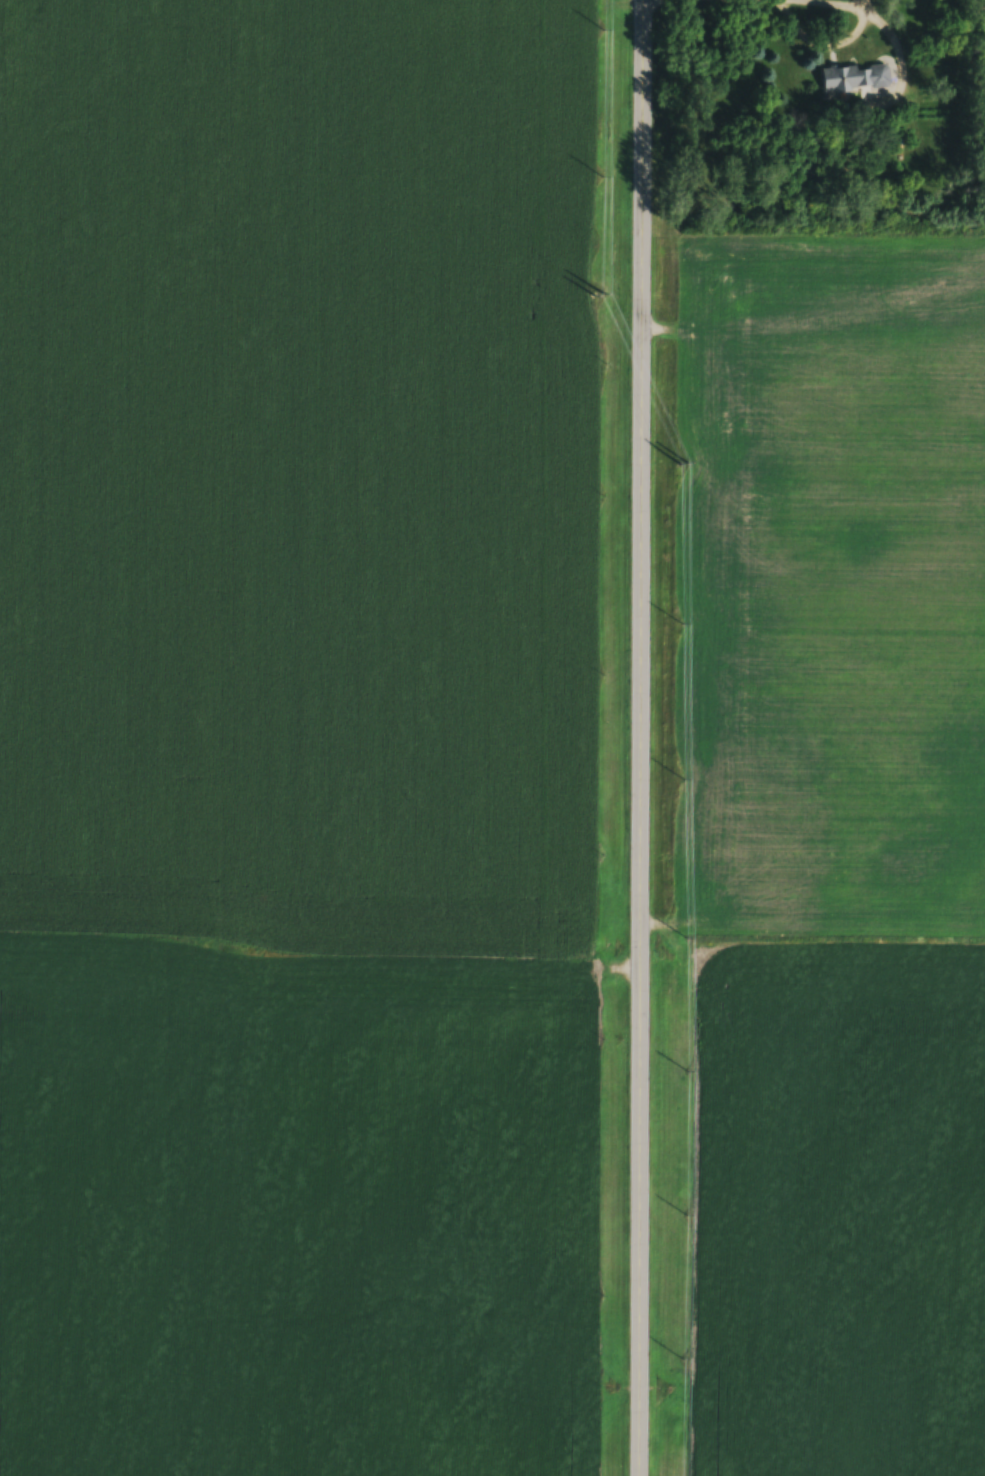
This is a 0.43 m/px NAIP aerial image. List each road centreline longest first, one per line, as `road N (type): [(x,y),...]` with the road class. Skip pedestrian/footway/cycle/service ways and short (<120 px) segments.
road 1 (tertiary): [(643,1475),(640,0)]

